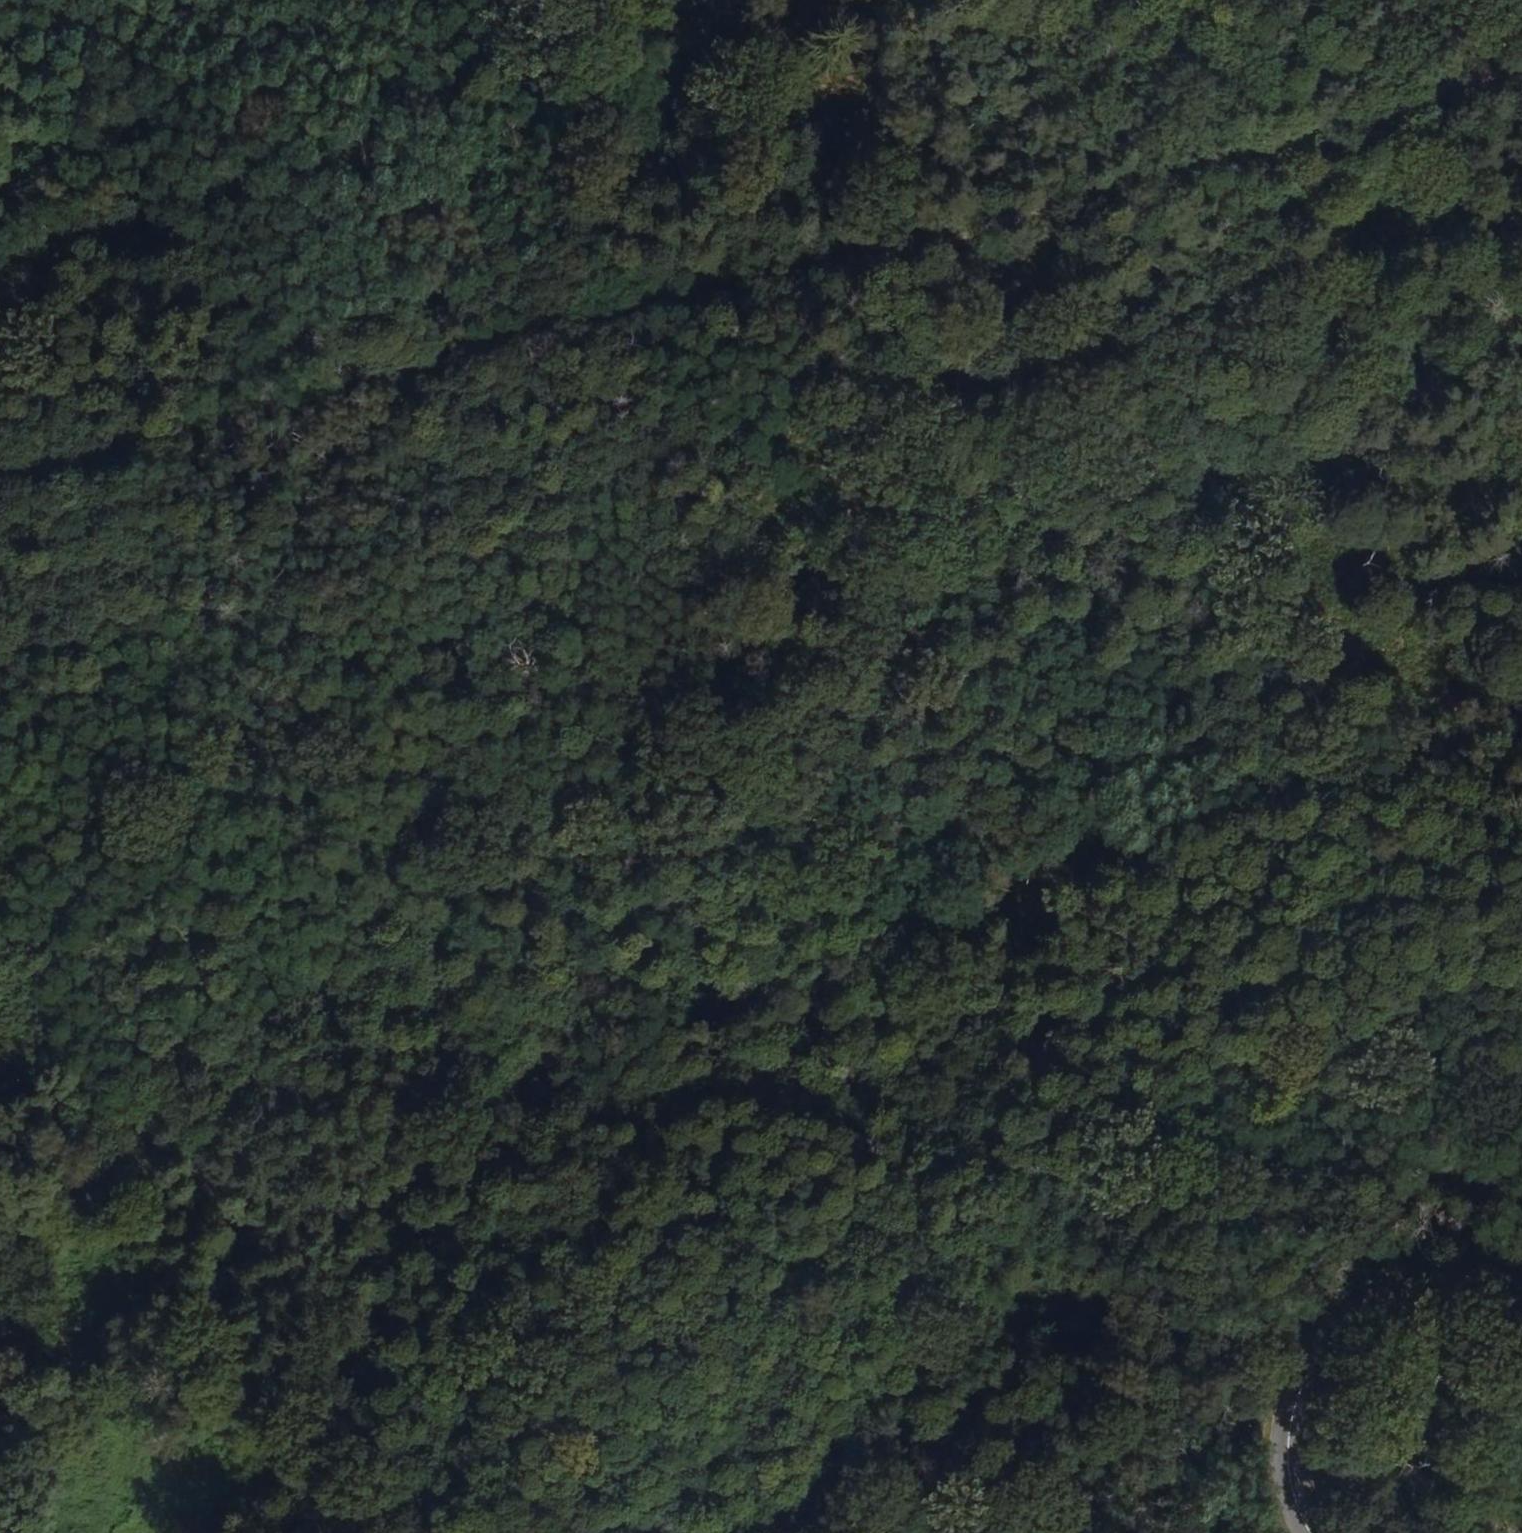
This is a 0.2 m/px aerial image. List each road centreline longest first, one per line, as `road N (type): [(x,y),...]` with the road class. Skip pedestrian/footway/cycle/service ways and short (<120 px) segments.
road 1 (track): [(1521,61),(1415,70),(1219,118),(1179,110),(1147,87),(1082,0)]
road 2 (tertiary): [(1521,1286),(1350,1308),(1311,1341),(1282,1428),(1281,1468),(1302,1532)]

